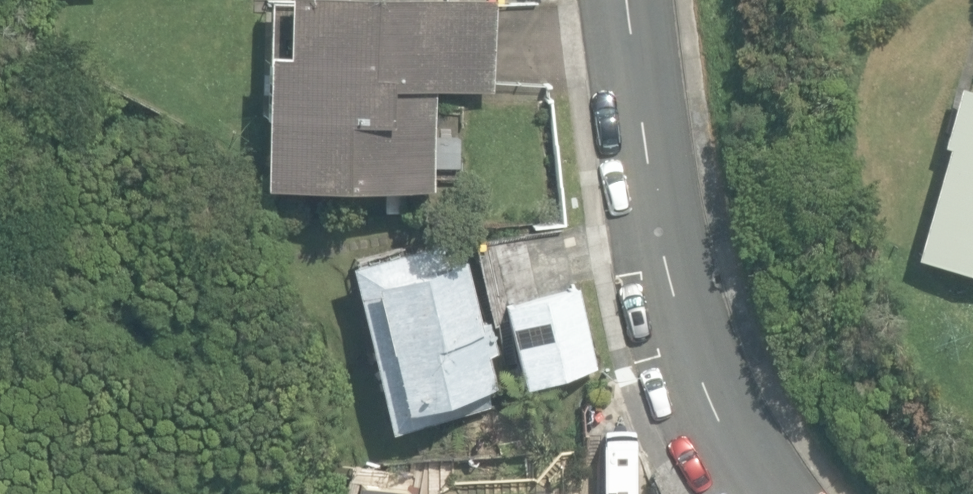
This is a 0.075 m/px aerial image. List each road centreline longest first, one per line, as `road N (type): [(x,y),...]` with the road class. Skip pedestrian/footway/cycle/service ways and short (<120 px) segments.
road 1 (residential): [(755,493),(676,347),(607,0)]

